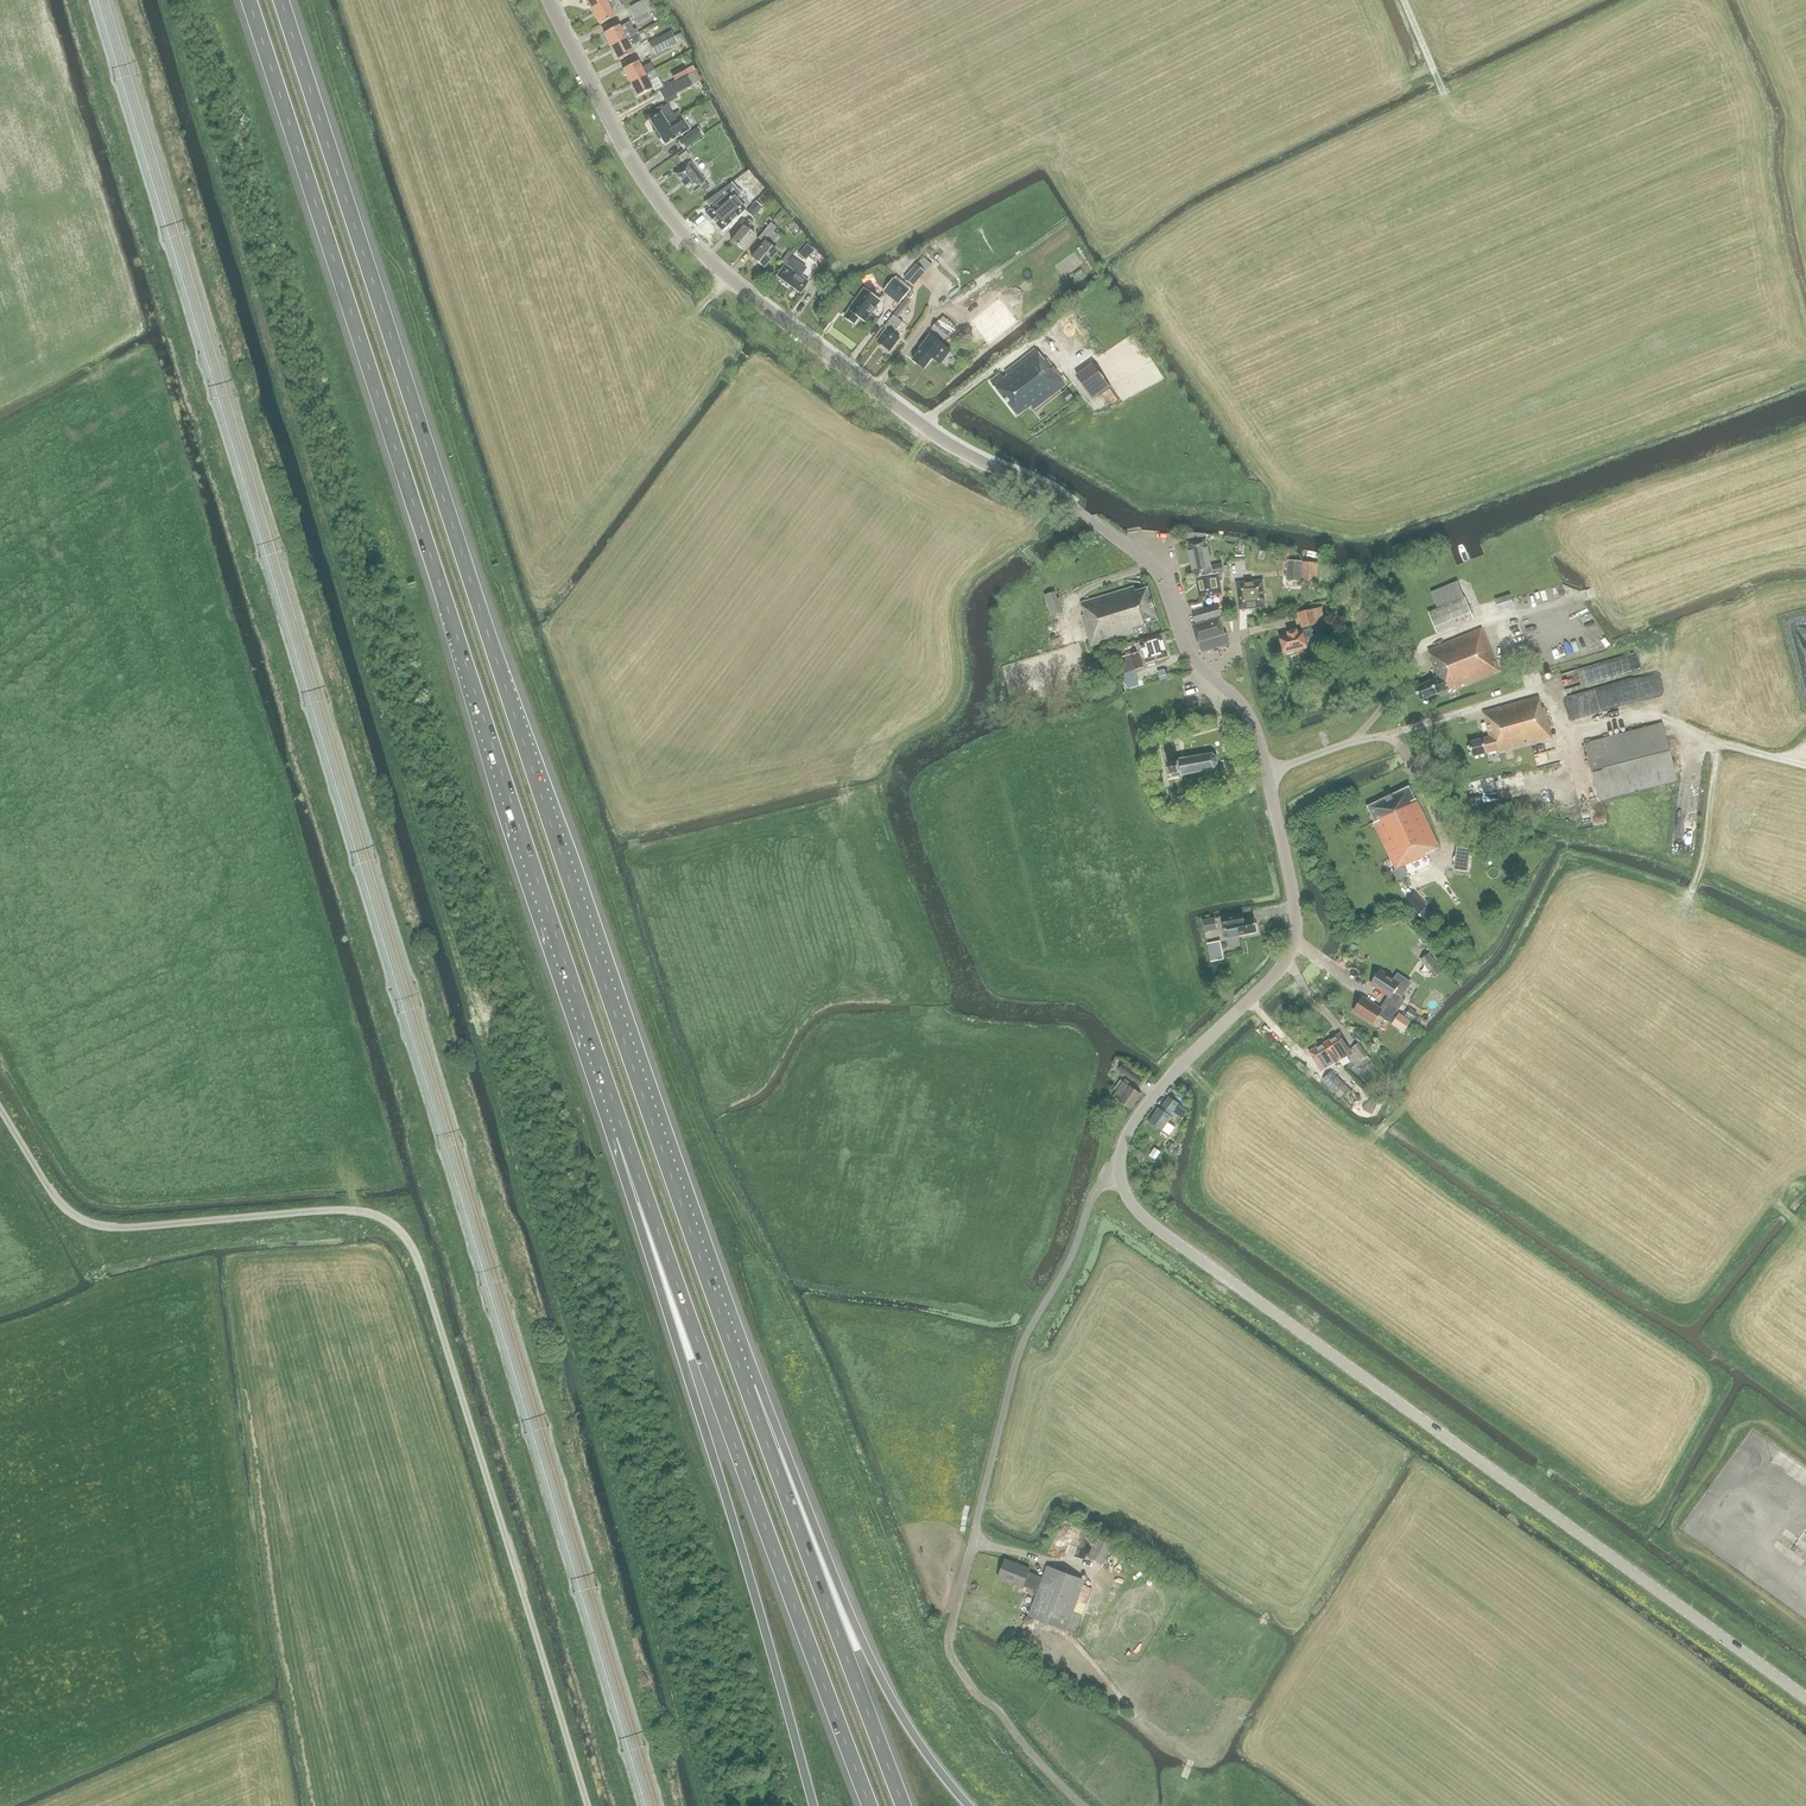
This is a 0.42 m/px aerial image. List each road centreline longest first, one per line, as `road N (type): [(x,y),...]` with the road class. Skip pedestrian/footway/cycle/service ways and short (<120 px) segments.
road 1 (motorway): [(729,1338),(281,0)]
road 2 (motorway): [(249,0),(626,1138)]
road 3 (tertiary): [(1212,676),(1191,656),(1163,580),(1137,553),(1054,492),(945,441),(708,260),(632,165),(548,0)]
road 4 (tertiary): [(1805,1698),(1160,1229),(1129,1199),(1121,1173)]
road 5 (unclassified): [(1084,1805),(974,1690),(949,1640),(1021,1352),(1069,1262),(1094,1195),(1121,1173)]
road 6 (motorway): [(626,1138),(872,1805)]
road 7 (motorway): [(626,1138),(637,1213),(813,1805)]
road 8 (motorway): [(969,1805),(905,1721),(870,1656),(760,1383),(729,1338)]
road 9 (motorway): [(904,1805),(729,1338)]
road 10 (tertiary): [(1121,1173),(1129,1132),(1159,1089),(1290,953),(1296,910),(1267,772)]
road 11 (track): [(1565,736),(1659,716),(1805,765)]
road 12 (track): [(1688,904),(1705,848),(1719,741)]
road 13 (unclassified): [(1267,772),(1401,732)]

